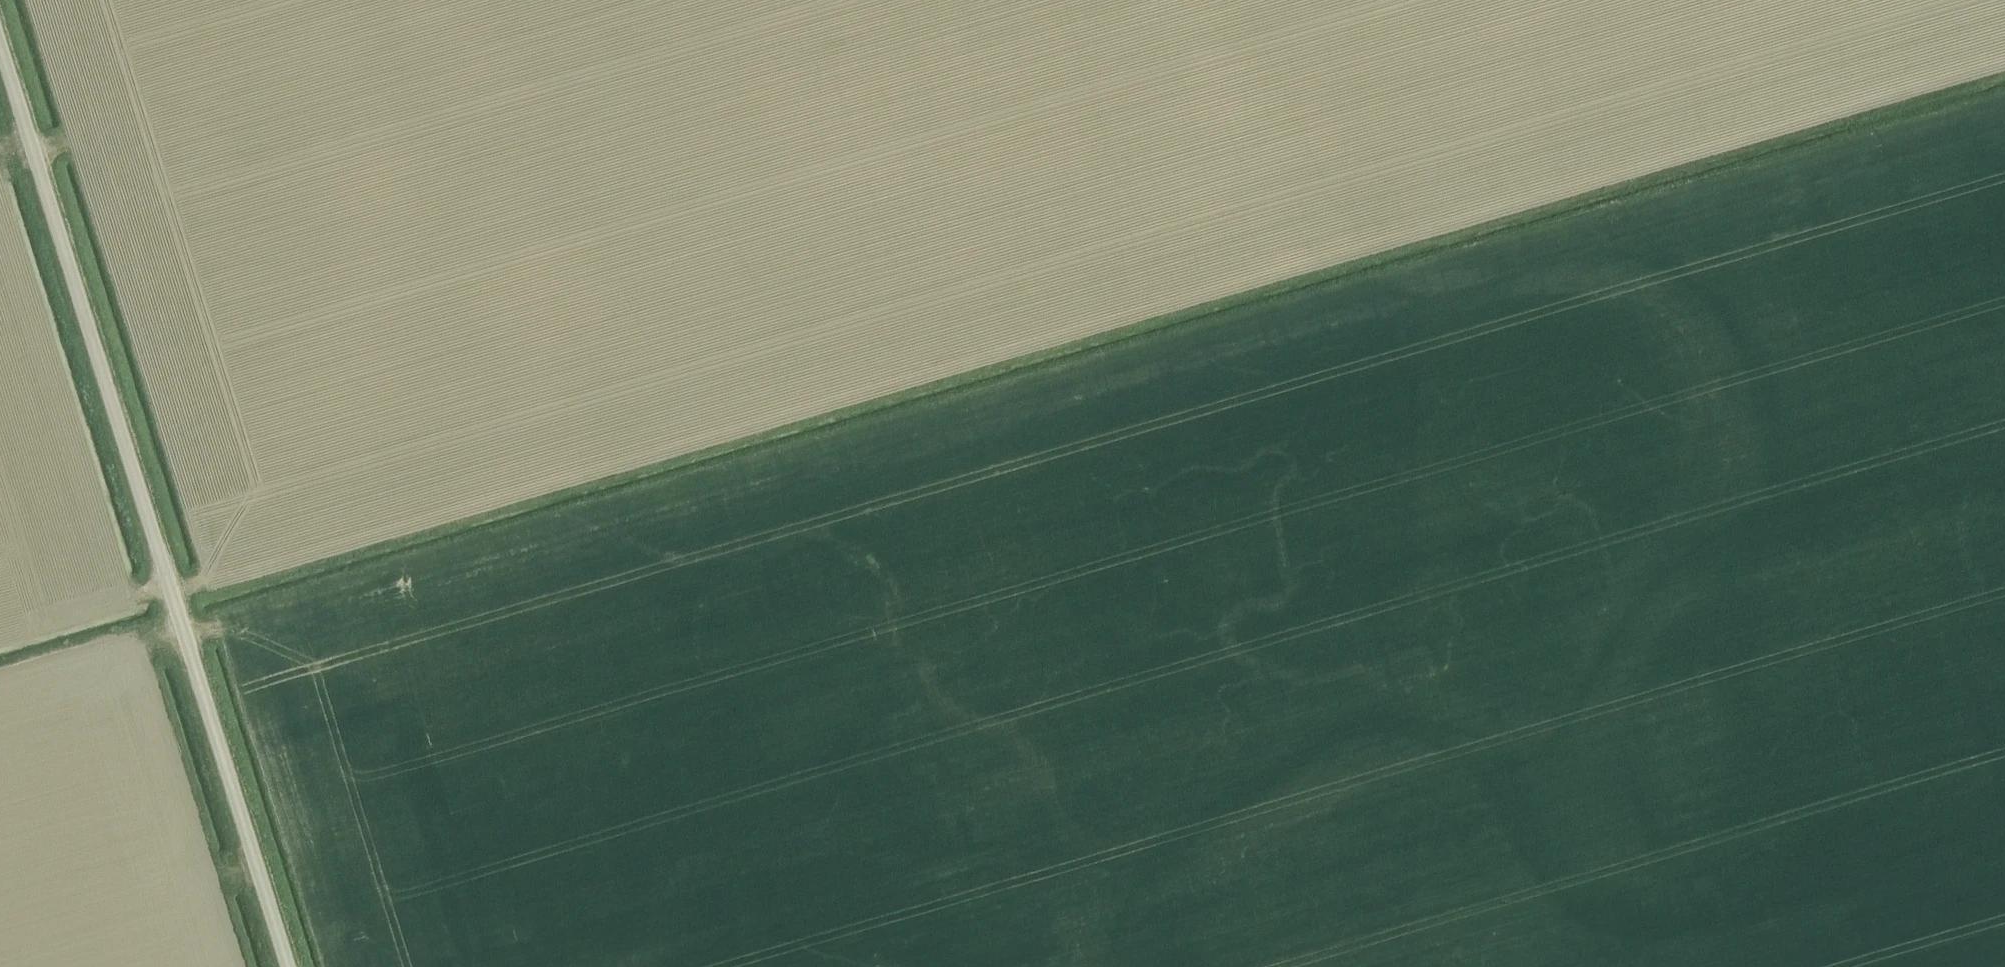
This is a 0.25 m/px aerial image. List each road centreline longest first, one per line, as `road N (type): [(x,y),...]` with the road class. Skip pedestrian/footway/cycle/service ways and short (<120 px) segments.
road 1 (unclassified): [(269,966),(0,80)]

